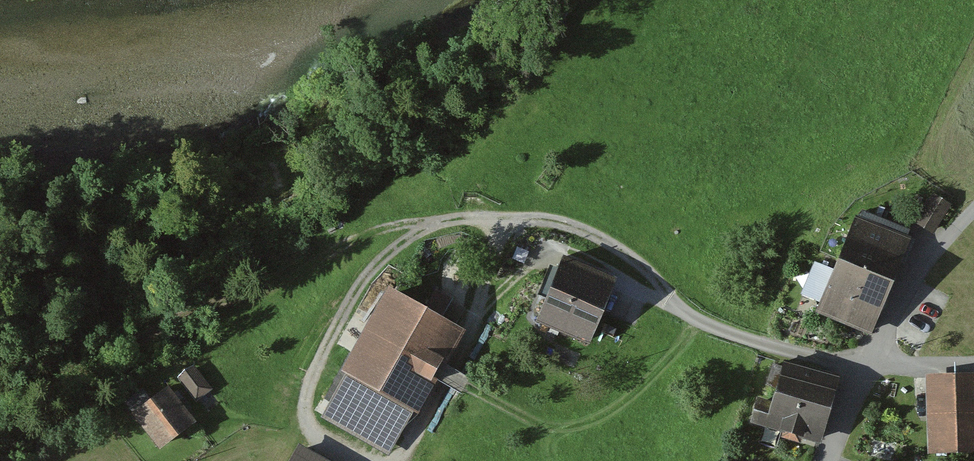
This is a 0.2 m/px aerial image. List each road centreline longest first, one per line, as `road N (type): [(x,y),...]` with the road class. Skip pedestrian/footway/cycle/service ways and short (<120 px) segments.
road 1 (track): [(973,366),(862,365),(703,323),(621,250),(582,230),(483,218),(384,231),(157,322),(68,368)]
road 2 (track): [(477,318),(542,258),(565,253),(703,323),(641,388),(576,427),(536,423),(454,379),(395,460)]
road 3 (track): [(384,460),(327,434),(315,418),(312,392),(379,268),(446,221)]
road 4 (unclassified): [(823,460),(862,365),(931,261),(973,216)]
road 5 (track): [(454,379),(499,252),(483,218)]

